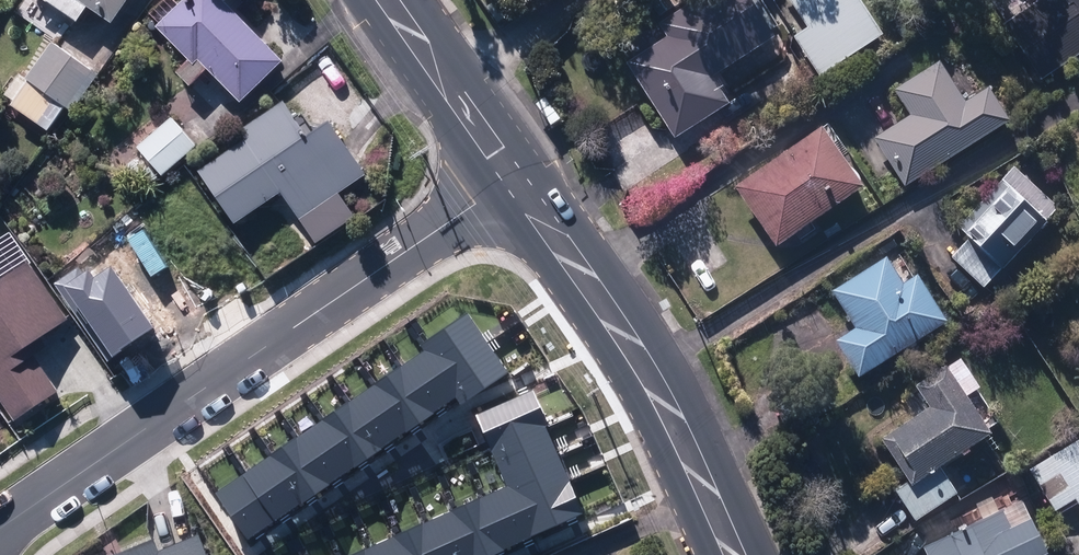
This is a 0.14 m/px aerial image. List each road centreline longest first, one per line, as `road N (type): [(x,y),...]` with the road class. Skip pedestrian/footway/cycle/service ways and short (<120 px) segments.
road 1 (residential): [(510,181),(0,536)]
road 2 (secondary): [(734,554),(641,363),(510,181)]
road 3 (secondary): [(510,181),(387,0)]

